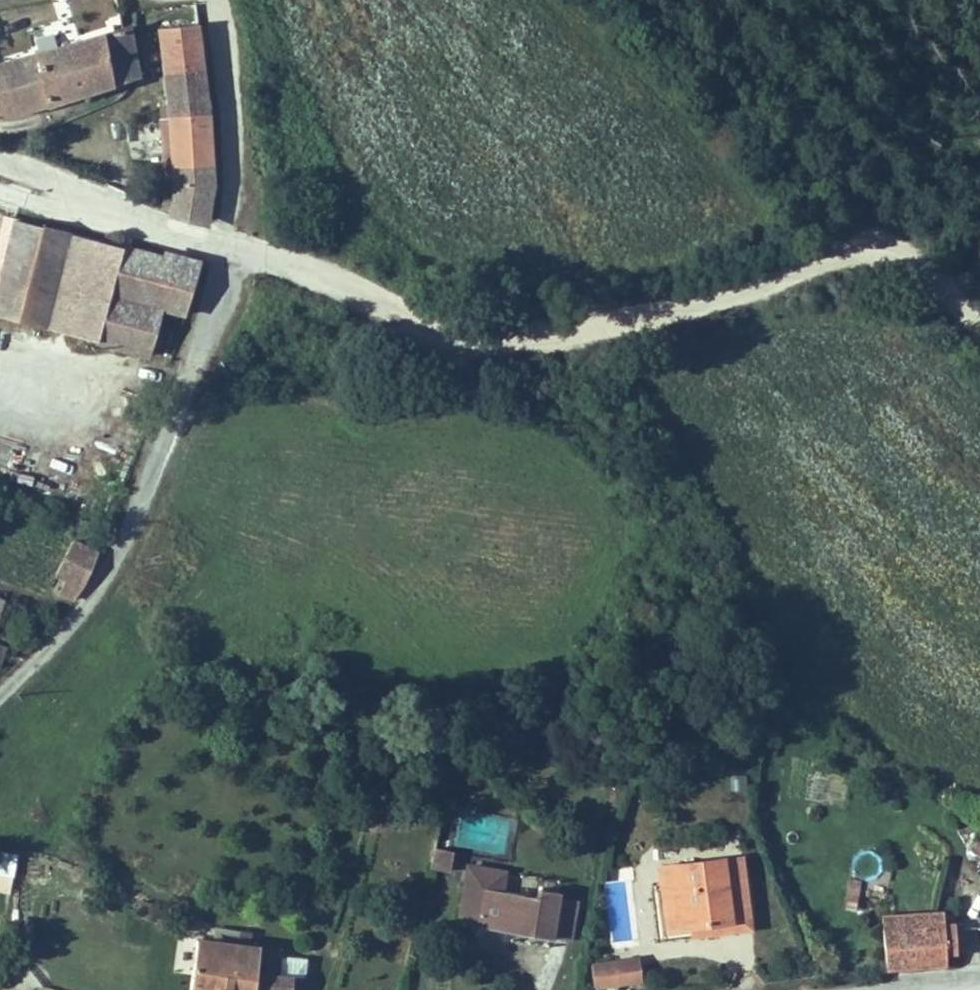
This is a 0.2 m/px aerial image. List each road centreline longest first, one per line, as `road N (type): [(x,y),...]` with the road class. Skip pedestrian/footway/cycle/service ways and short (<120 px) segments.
road 1 (unclassified): [(235,253),(459,340),(594,338),(799,275),(871,235)]
road 2 (unclassified): [(235,253),(123,550),(75,618),(0,695)]
road 3 (unclassified): [(637,0),(871,235)]
road 4 (unclassified): [(217,0),(235,148),(235,253)]
road 5 (unclassified): [(0,162),(235,253)]
road 6 (unclassified): [(871,235),(979,335)]

